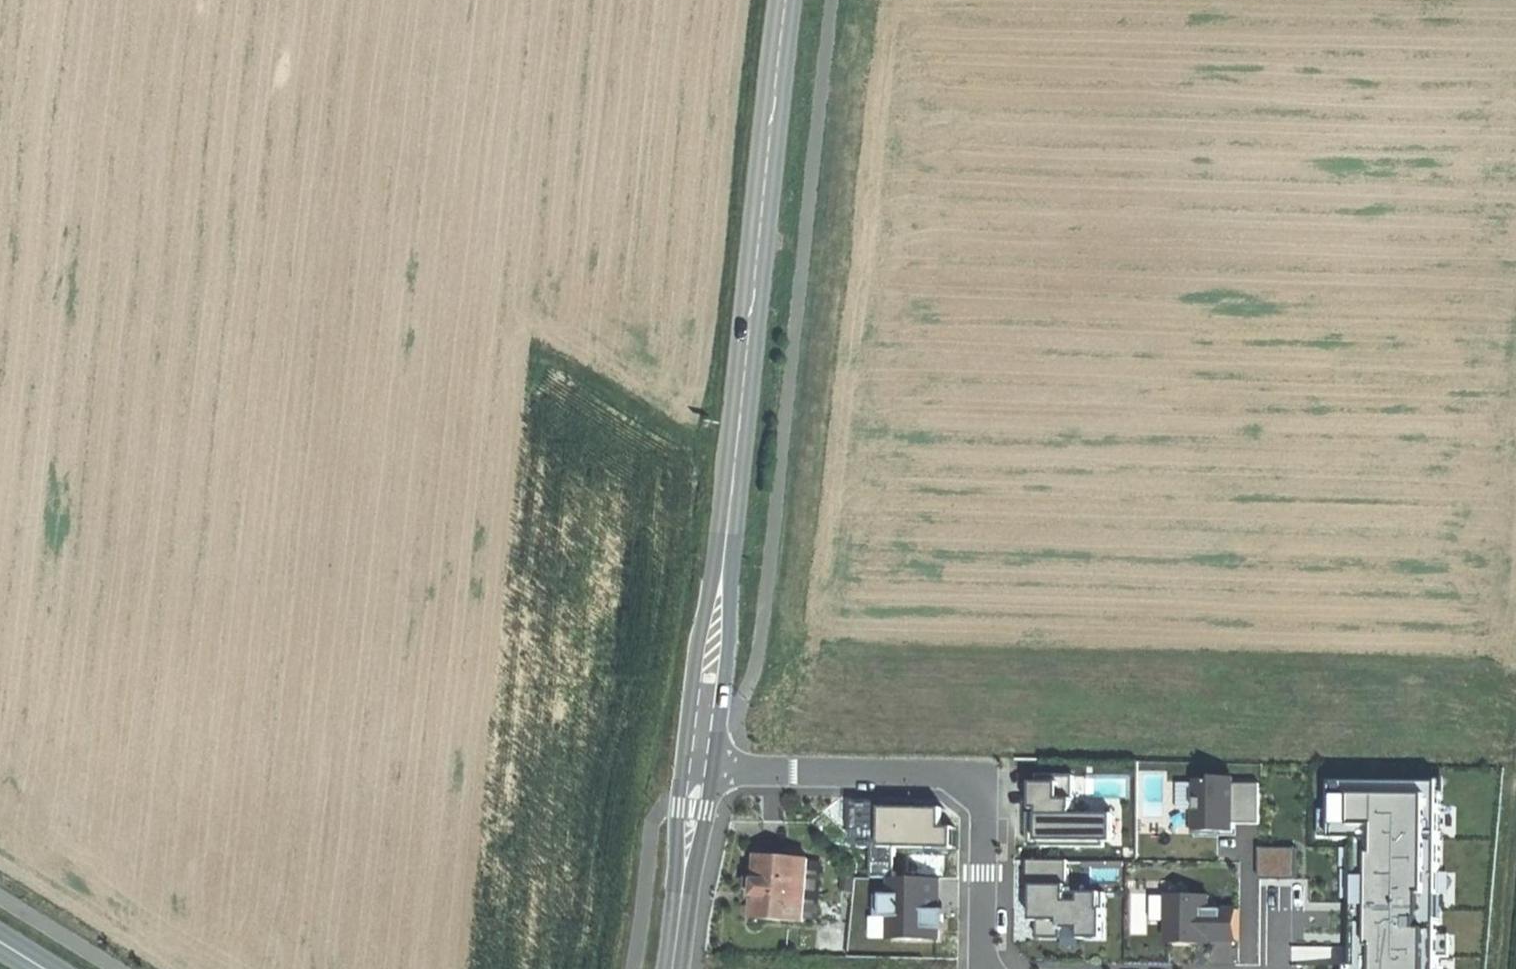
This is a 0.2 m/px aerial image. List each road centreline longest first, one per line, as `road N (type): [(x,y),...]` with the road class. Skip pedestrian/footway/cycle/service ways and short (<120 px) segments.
road 1 (secondary): [(670,968),(788,0)]
road 2 (track): [(1515,792),(1500,968)]

